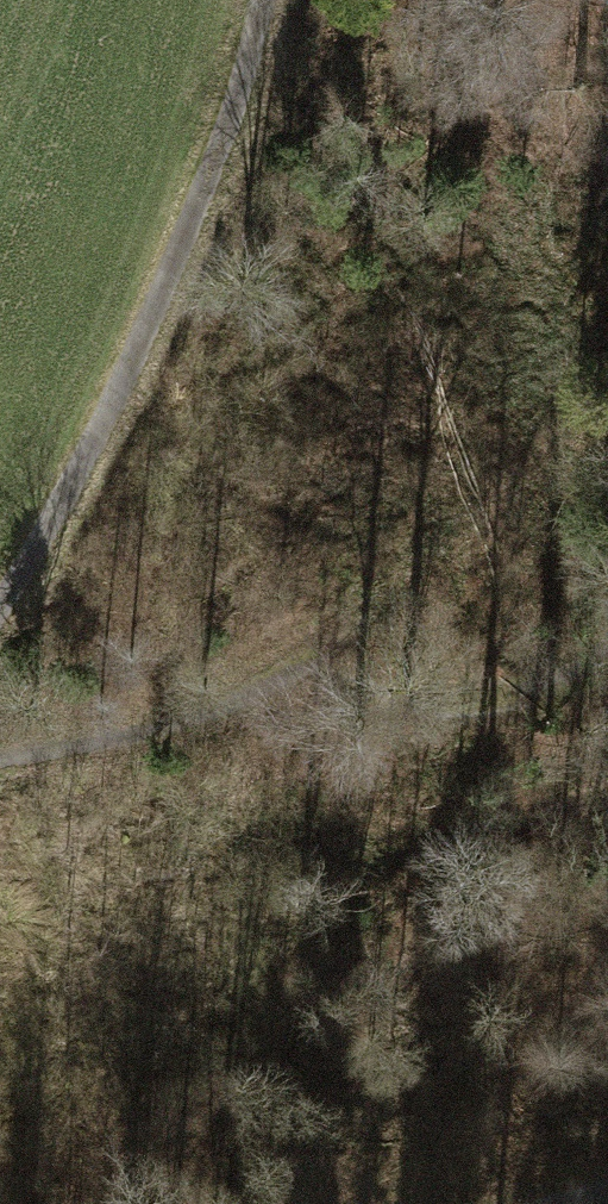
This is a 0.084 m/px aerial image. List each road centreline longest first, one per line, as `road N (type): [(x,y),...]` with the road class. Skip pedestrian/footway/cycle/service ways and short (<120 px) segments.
road 1 (track): [(0,606),(73,477),(159,294),(234,97),(261,0)]
road 2 (track): [(241,697),(353,613),(431,522),(607,219)]
road 3 (track): [(0,755),(127,736),(241,697),(417,696),(550,678)]

